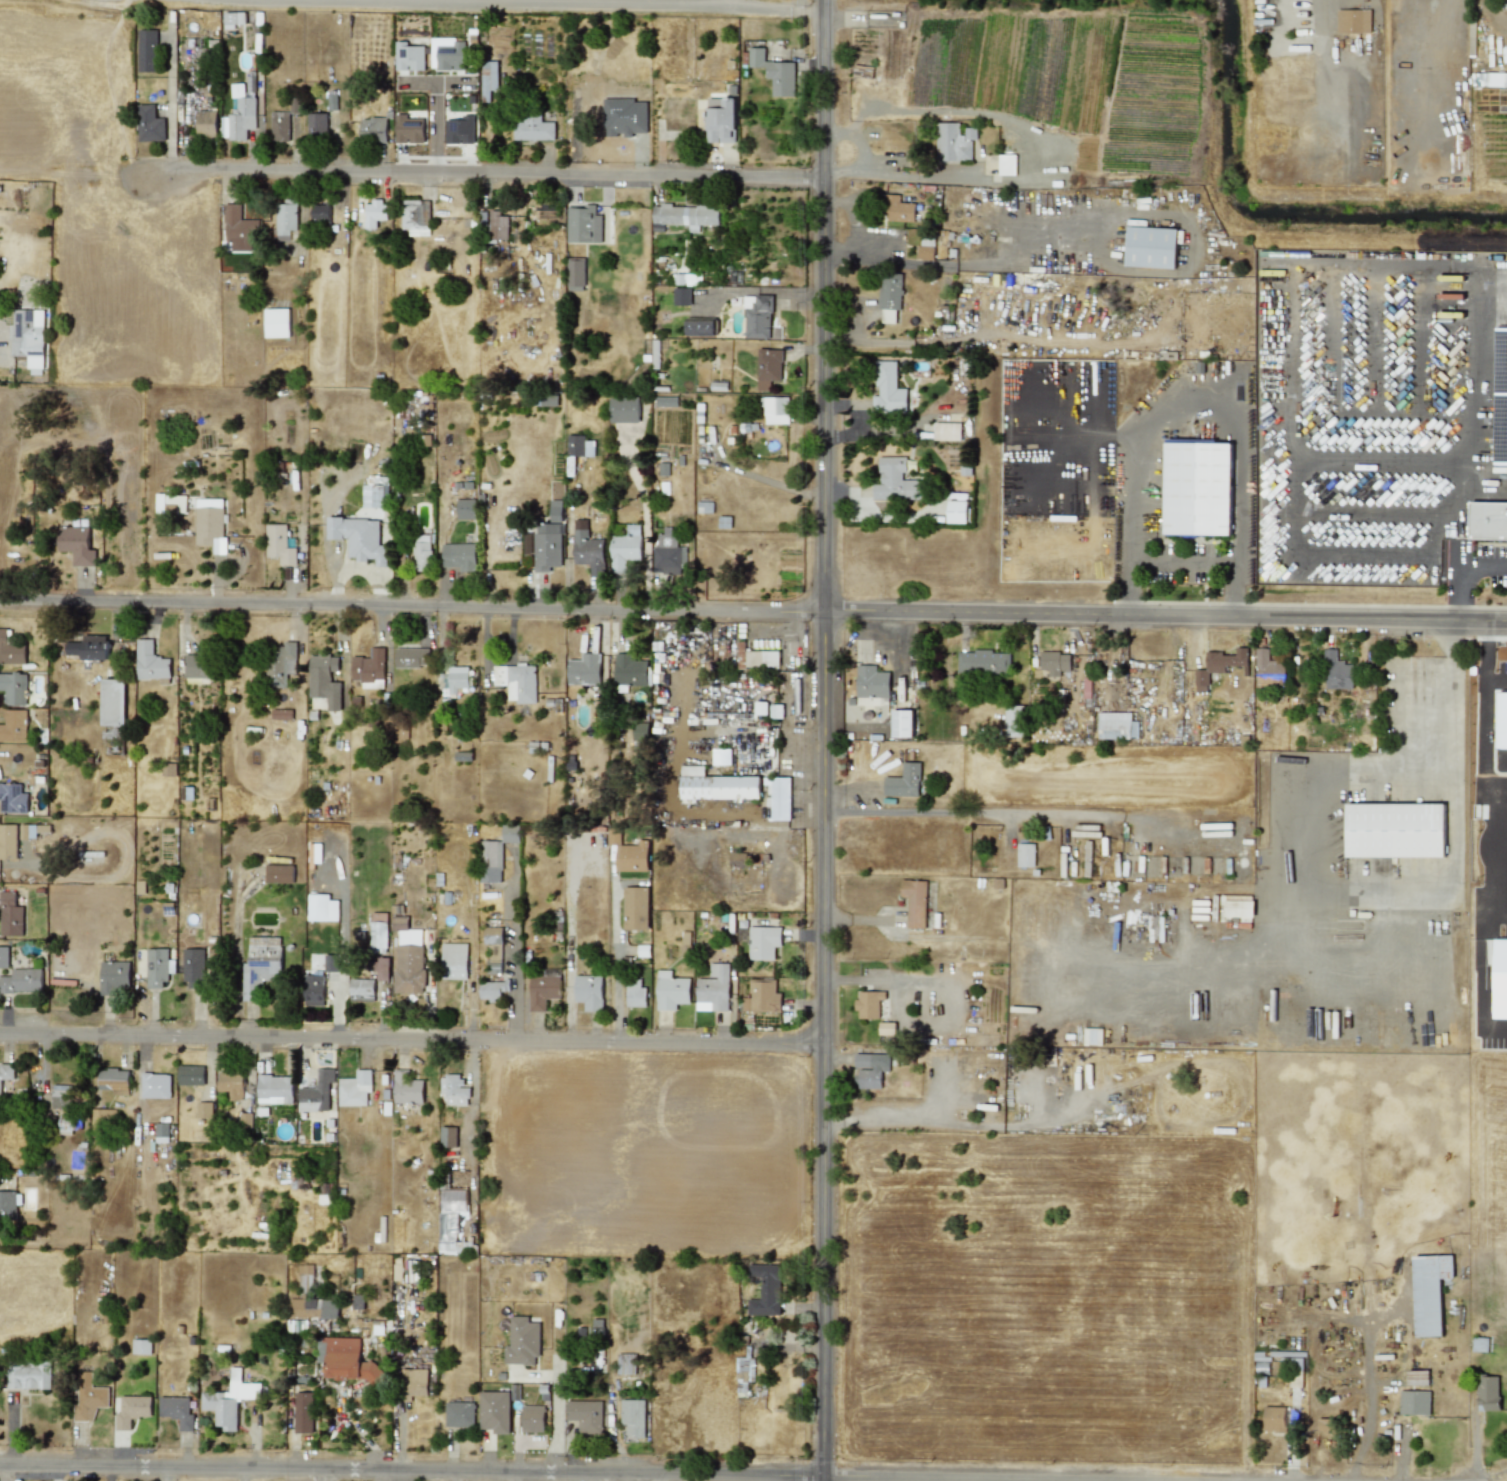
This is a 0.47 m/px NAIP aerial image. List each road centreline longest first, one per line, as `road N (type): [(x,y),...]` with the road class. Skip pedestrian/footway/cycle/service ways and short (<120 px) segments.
road 1 (residential): [(0,599),(1506,620)]
road 2 (tertiary): [(822,1479),(826,0)]
road 3 (residential): [(0,1031),(823,1044)]
road 4 (residential): [(0,1467),(822,1479)]
road 5 (residential): [(825,175),(170,169),(144,181)]
road 6 (residential): [(406,0),(744,6),(826,15)]
road 7 (residential): [(822,1479),(943,1480)]

